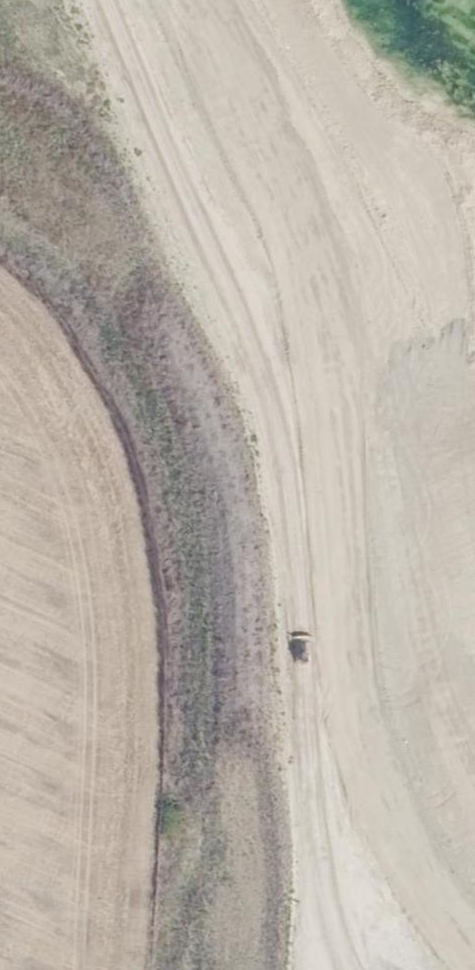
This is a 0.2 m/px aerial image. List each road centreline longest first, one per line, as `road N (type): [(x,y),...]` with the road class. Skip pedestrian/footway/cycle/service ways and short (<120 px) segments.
road 1 (primary): [(474,620),(318,503),(178,374),(0,189)]
road 2 (primary): [(0,250),(249,504),(331,574),(474,674)]
road 3 (primary): [(474,590),(407,544),(68,256)]

